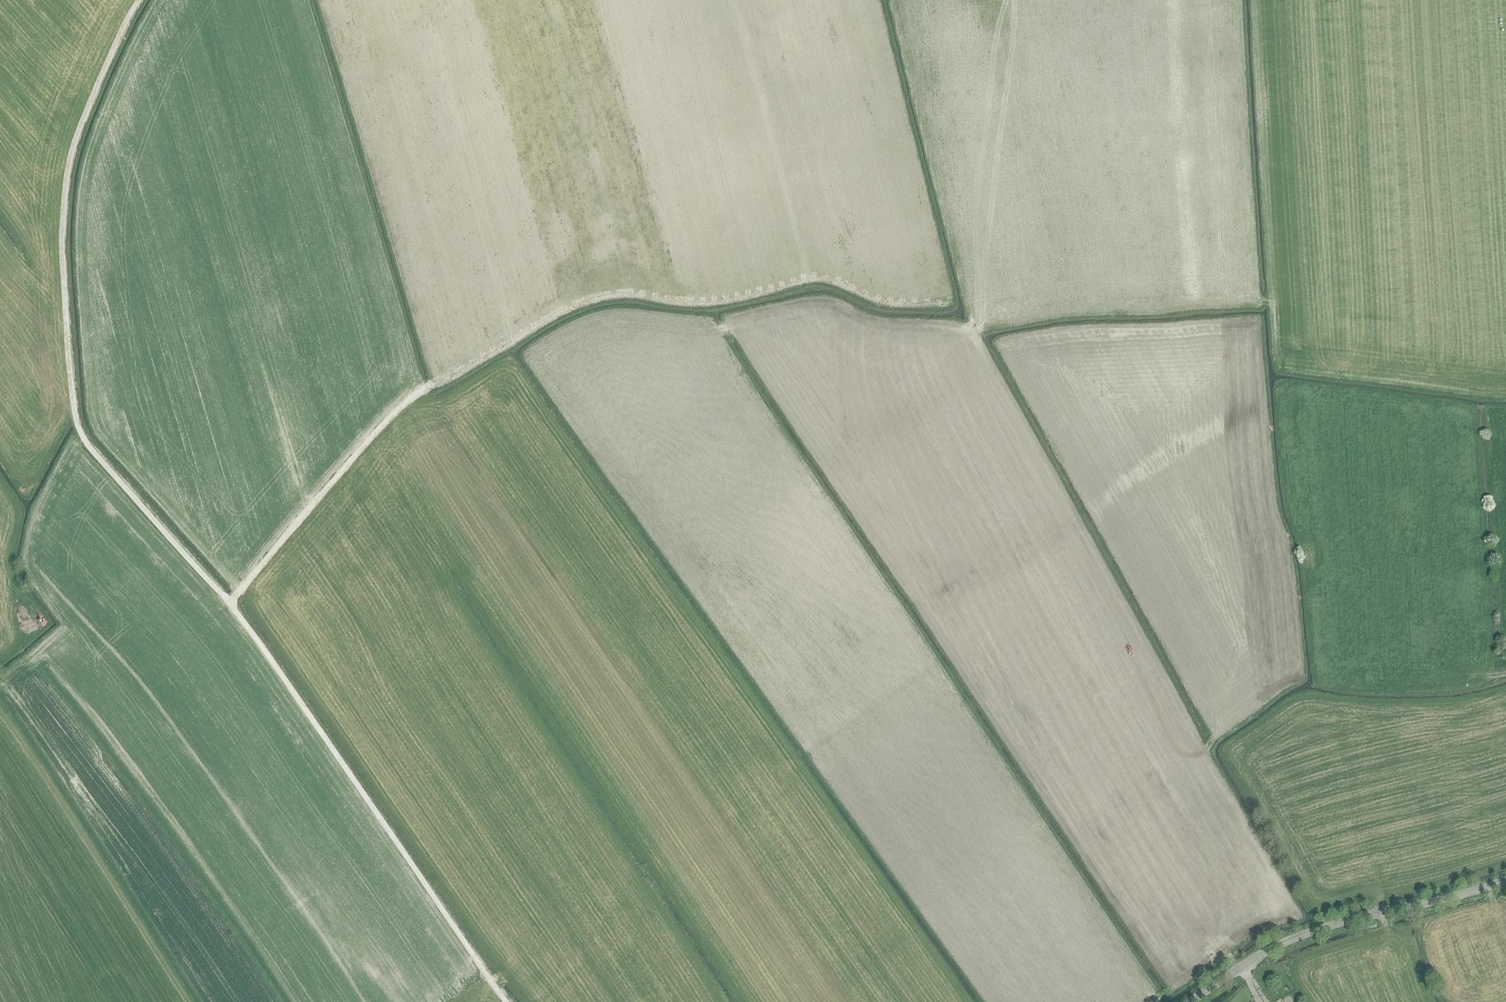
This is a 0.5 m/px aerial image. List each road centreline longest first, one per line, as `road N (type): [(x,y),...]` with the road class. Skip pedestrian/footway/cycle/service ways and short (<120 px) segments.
road 1 (unclassified): [(1188,1001),(1277,945),(1505,880)]

